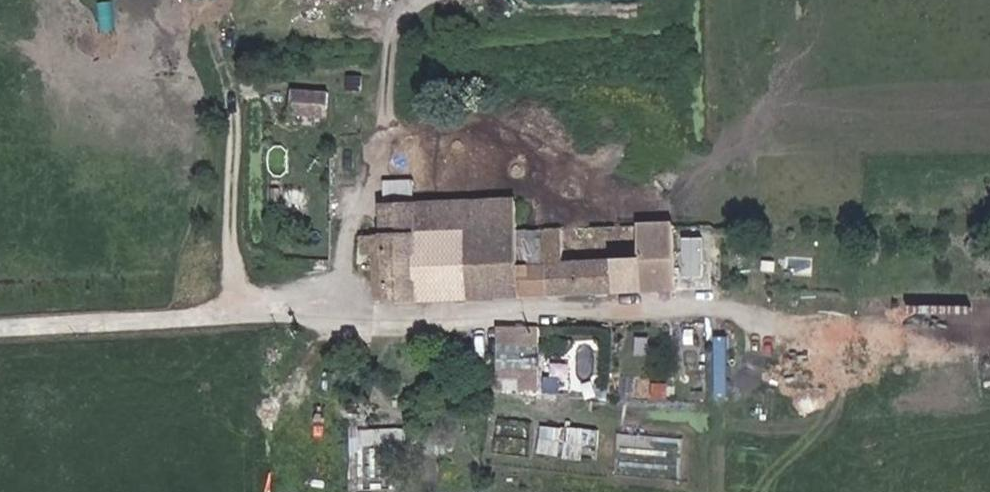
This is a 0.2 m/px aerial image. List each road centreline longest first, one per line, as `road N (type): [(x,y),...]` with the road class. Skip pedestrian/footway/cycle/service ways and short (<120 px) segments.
road 1 (residential): [(0,335),(128,330),(312,300)]

